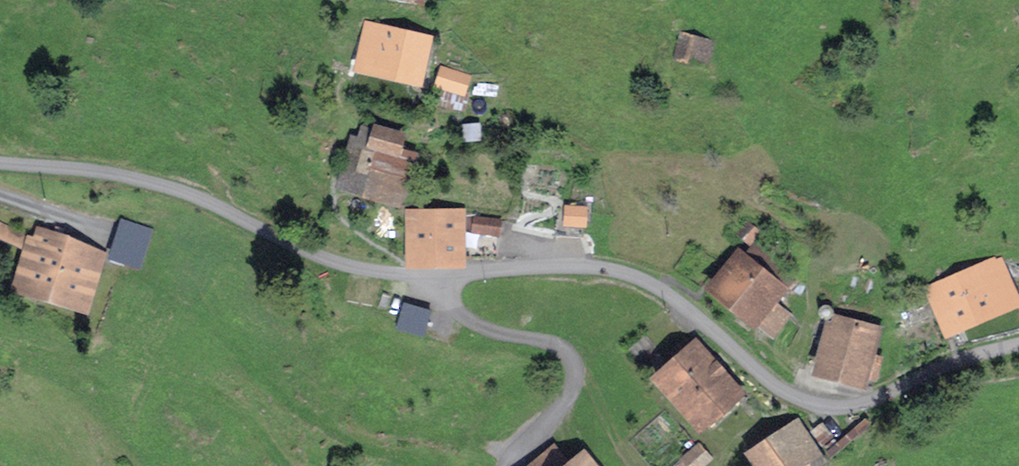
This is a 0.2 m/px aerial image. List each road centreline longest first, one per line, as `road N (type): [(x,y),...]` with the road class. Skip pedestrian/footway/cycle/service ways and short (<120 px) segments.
road 1 (residential): [(0,165),(108,172),(173,188),(331,261),(451,286),(555,270),(633,276),(694,310),(783,386),(827,409),(868,406),(1018,354)]

